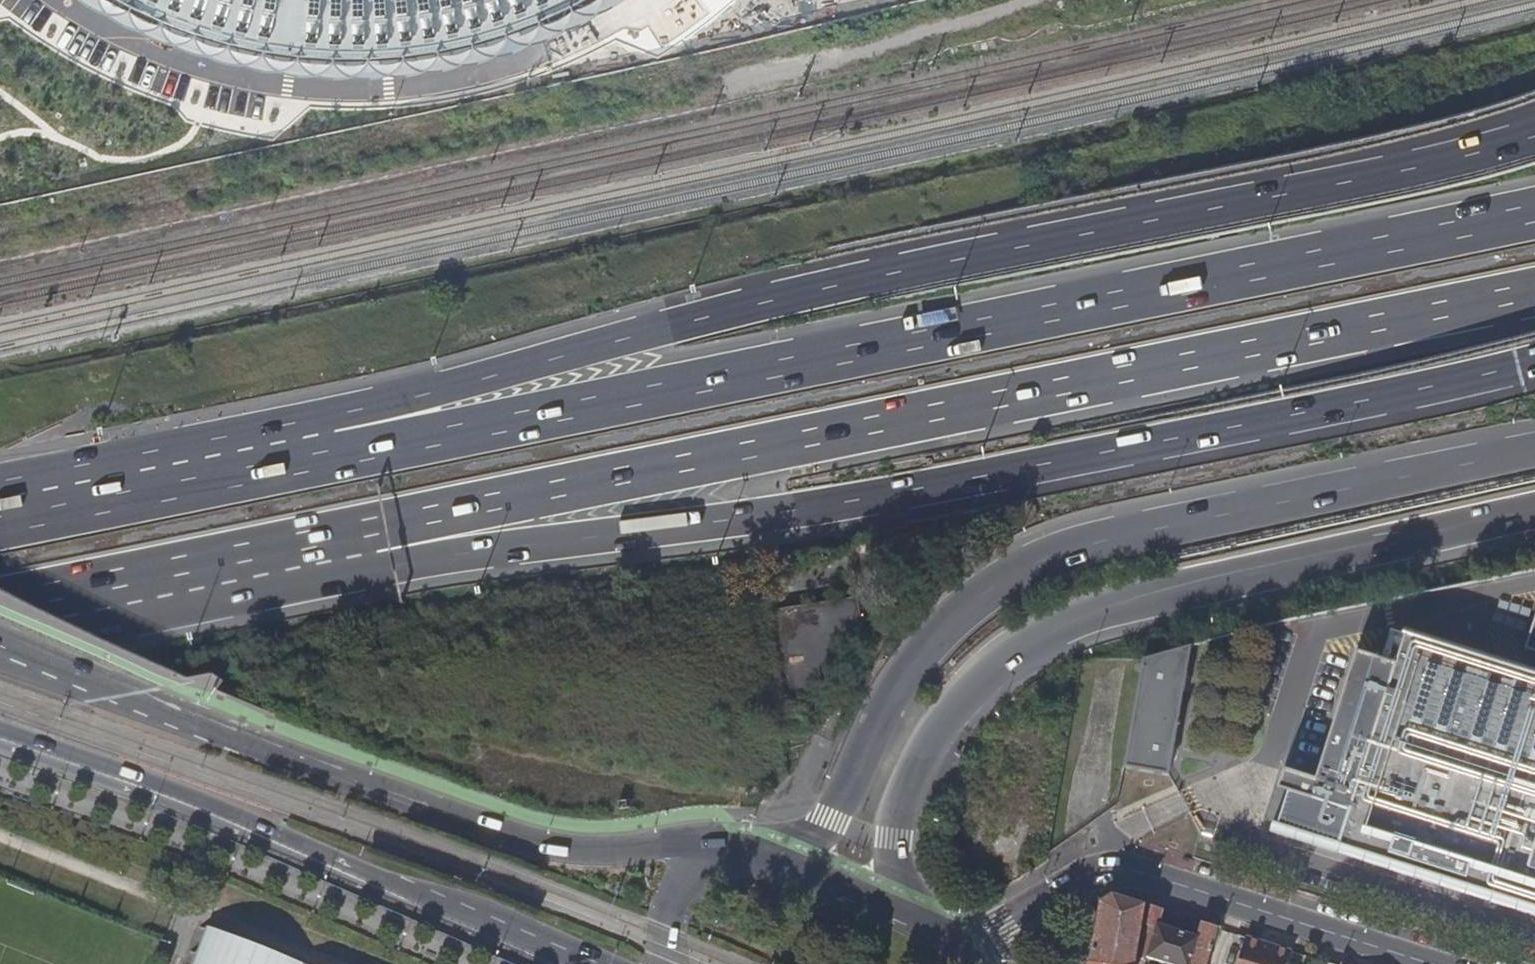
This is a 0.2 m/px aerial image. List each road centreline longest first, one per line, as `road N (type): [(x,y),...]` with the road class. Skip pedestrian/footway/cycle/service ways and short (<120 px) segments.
road 1 (motorway): [(1534,133),(1399,171),(673,330),(503,384),(339,452)]
road 2 (motorway): [(1534,211),(339,452)]
road 3 (motorway): [(388,529),(1534,291)]
road 4 (motorway): [(388,529),(555,539),(809,510),(1534,366)]
road 5 (motorway): [(1534,454),(1068,555),(949,631),(908,679),(819,837),(760,848)]
road 6 (motorway): [(898,907),(894,842),(911,782),(943,730),(987,683),(1048,641),(1110,611),(1534,517)]
road 7 (primary): [(747,847),(590,854),(517,844),(0,654)]
road 8 (primary): [(0,730),(167,789),(579,963)]
road 9 (tertiary): [(1415,963),(1114,867),(970,943)]
road 10 (motorway): [(0,608),(388,529)]
road 11 (motorway): [(339,452),(0,518)]
road 12 (primary): [(747,847),(691,880),(668,935),(669,963)]
road 13 (primary): [(898,907),(760,848)]

